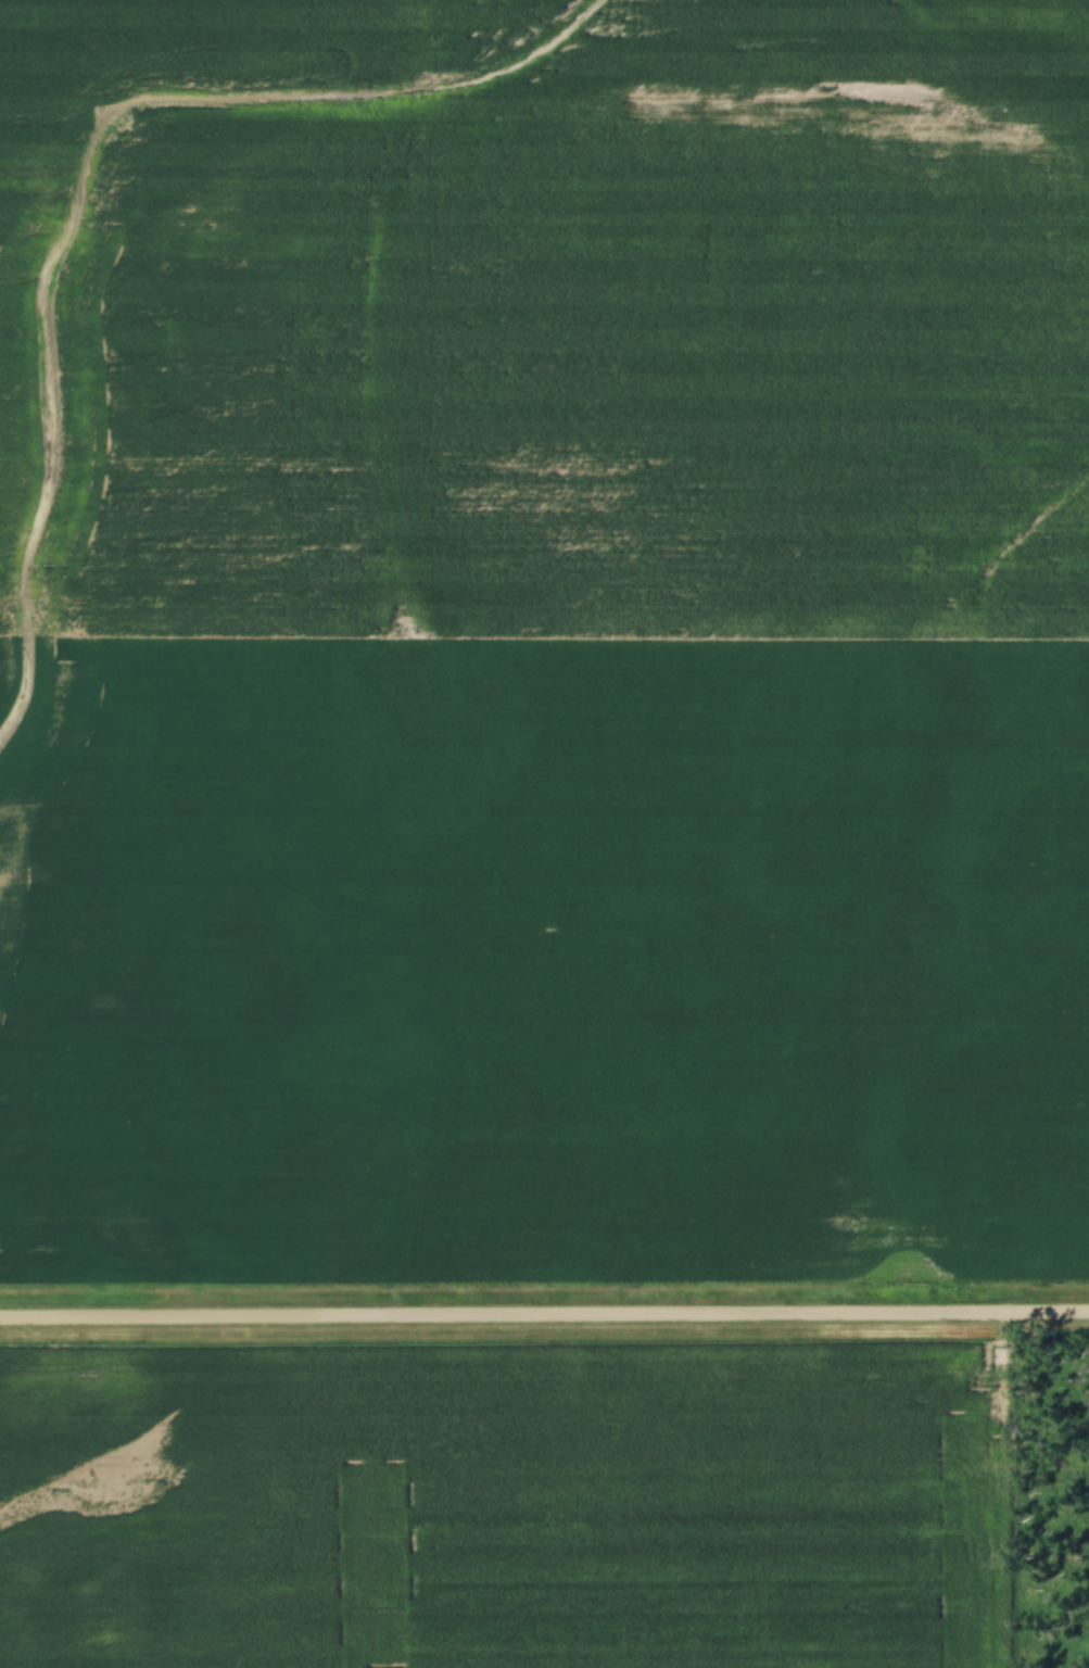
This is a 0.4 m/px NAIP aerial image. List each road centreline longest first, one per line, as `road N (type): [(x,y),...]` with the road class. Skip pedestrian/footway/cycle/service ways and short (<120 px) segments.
road 1 (residential): [(0,1316),(1088,1308)]

